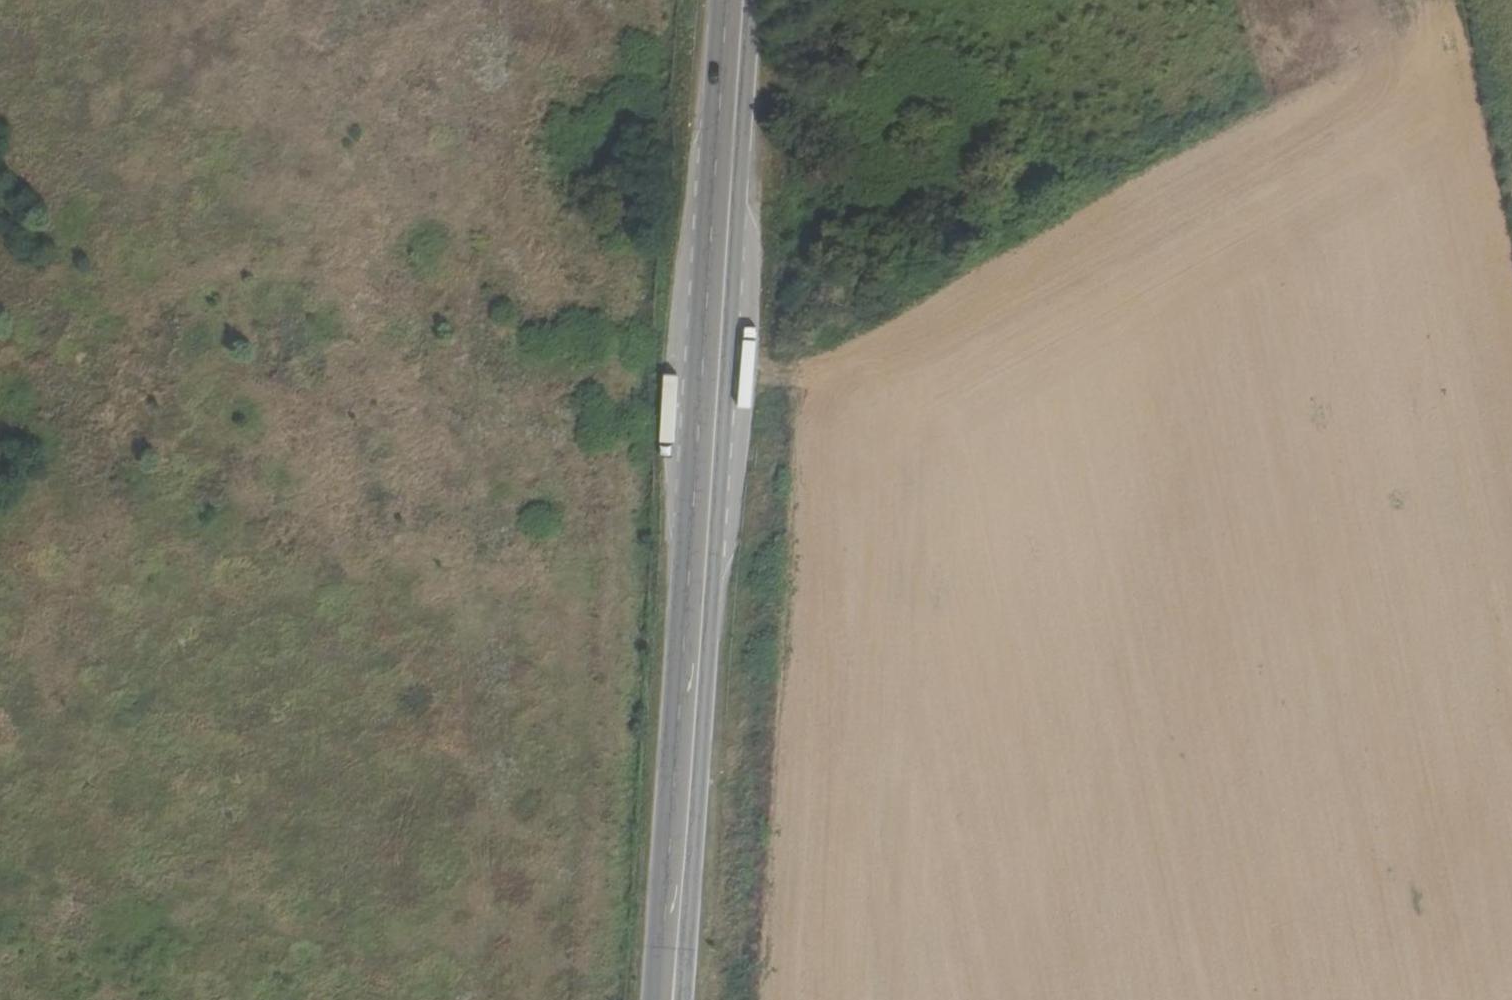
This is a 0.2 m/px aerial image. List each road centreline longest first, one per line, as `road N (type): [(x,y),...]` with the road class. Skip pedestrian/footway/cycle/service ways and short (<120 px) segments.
road 1 (primary): [(674,889),(734,0)]

